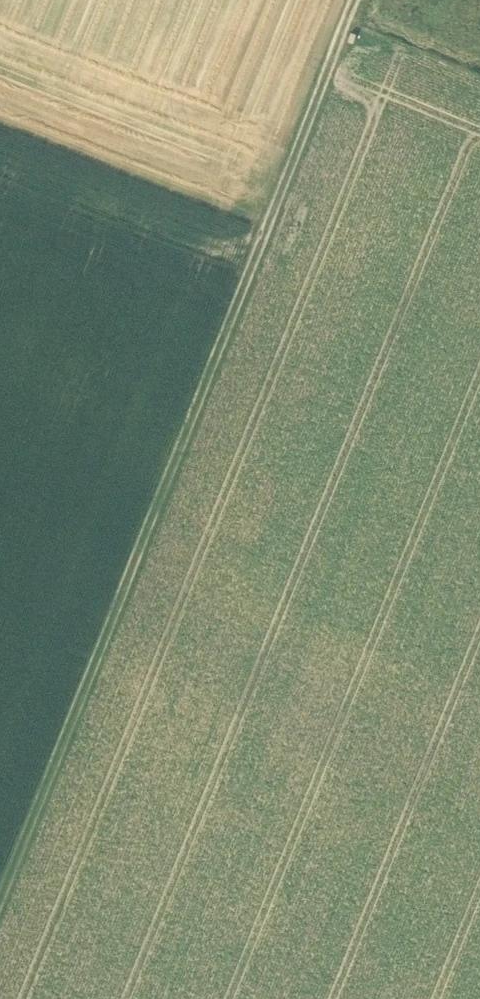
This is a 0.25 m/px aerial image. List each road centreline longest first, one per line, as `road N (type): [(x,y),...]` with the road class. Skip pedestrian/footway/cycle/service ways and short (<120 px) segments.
road 1 (track): [(0,912),(360,0)]

